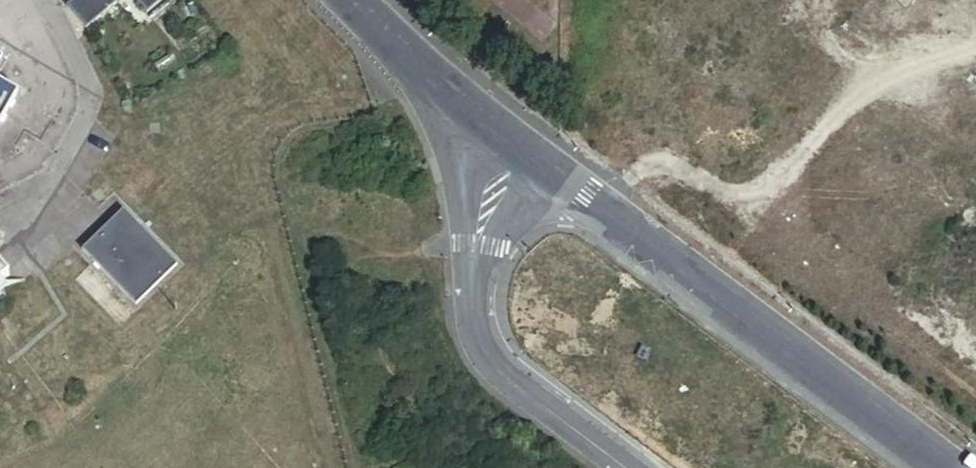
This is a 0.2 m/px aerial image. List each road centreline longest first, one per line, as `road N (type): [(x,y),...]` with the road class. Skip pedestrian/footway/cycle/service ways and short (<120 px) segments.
road 1 (residential): [(522,154),(945,467)]
road 2 (tertiary): [(629,467),(493,361),(478,324),(475,295),(494,199),(522,154)]
road 3 (tertiary): [(345,0),(522,154)]

